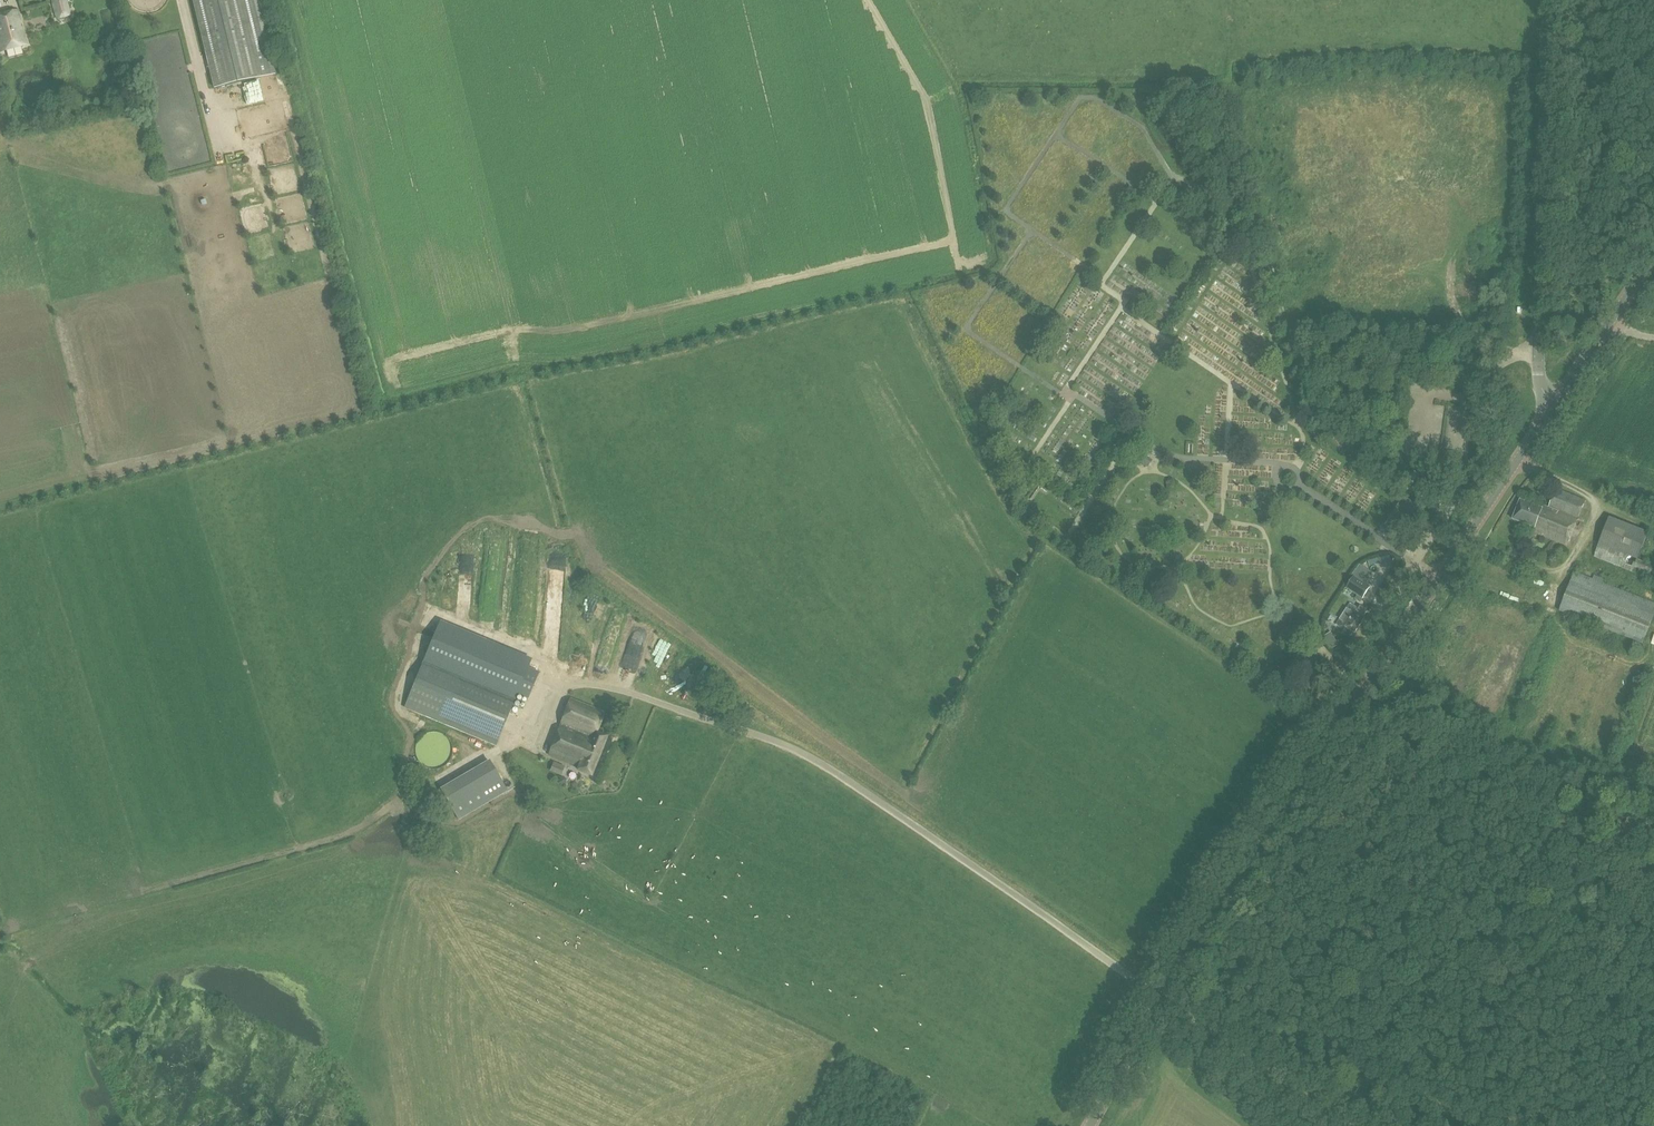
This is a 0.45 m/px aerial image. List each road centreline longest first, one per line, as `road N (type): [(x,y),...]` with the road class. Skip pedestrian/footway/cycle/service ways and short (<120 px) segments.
road 1 (secondary): [(1087,1125),(1330,731),(1554,405)]
road 2 (tertiary): [(1554,405),(1539,378),(1538,348),(1548,0)]
road 3 (track): [(1358,1125),(1202,1024)]
road 4 (secondary): [(1554,405),(1653,255)]

